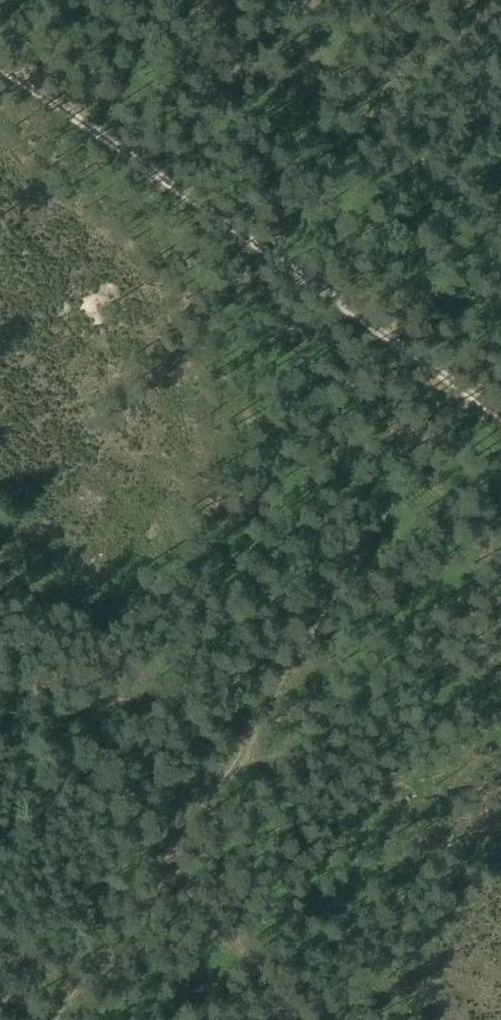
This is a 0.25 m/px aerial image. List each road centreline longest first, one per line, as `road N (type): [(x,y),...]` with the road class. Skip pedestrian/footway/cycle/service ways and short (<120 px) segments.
road 1 (track): [(0,53),(500,407)]
road 2 (track): [(172,843),(463,380)]
road 3 (track): [(172,843),(161,882),(49,1019)]
road 4 (track): [(289,1019),(172,843)]

